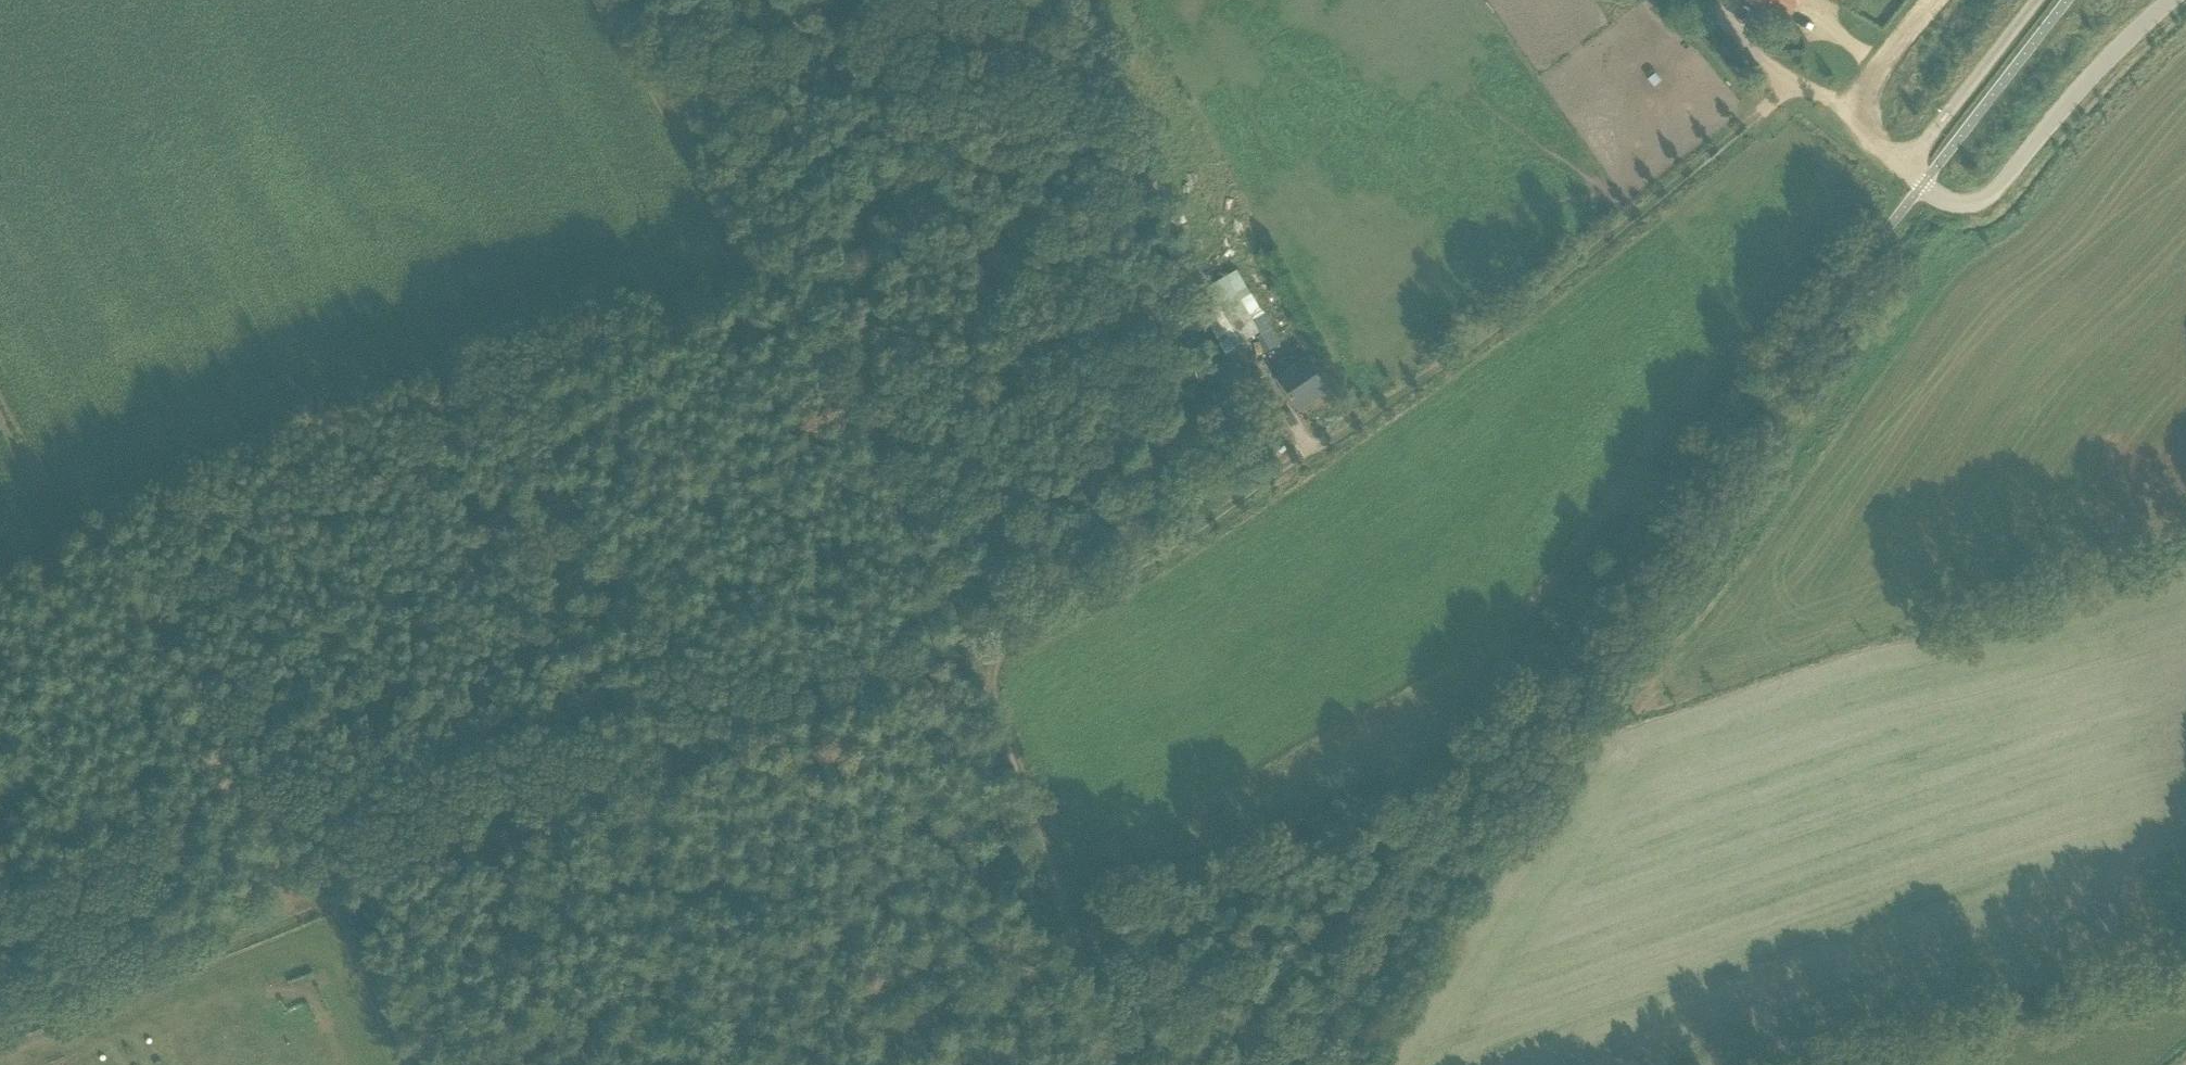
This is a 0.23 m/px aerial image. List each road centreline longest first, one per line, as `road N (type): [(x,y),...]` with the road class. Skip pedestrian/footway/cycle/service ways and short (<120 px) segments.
road 1 (track): [(975,648),(1045,620),(1371,413),(1648,206),(1785,90),(1806,90),(1863,117)]
road 2 (track): [(1103,1064),(1075,969),(1090,965),(975,648)]
road 3 (unclassified): [(2172,0),(2099,67),(1983,200),(1941,200),(1900,165)]
road 4 (track): [(1863,117),(1878,60),(1928,0)]

